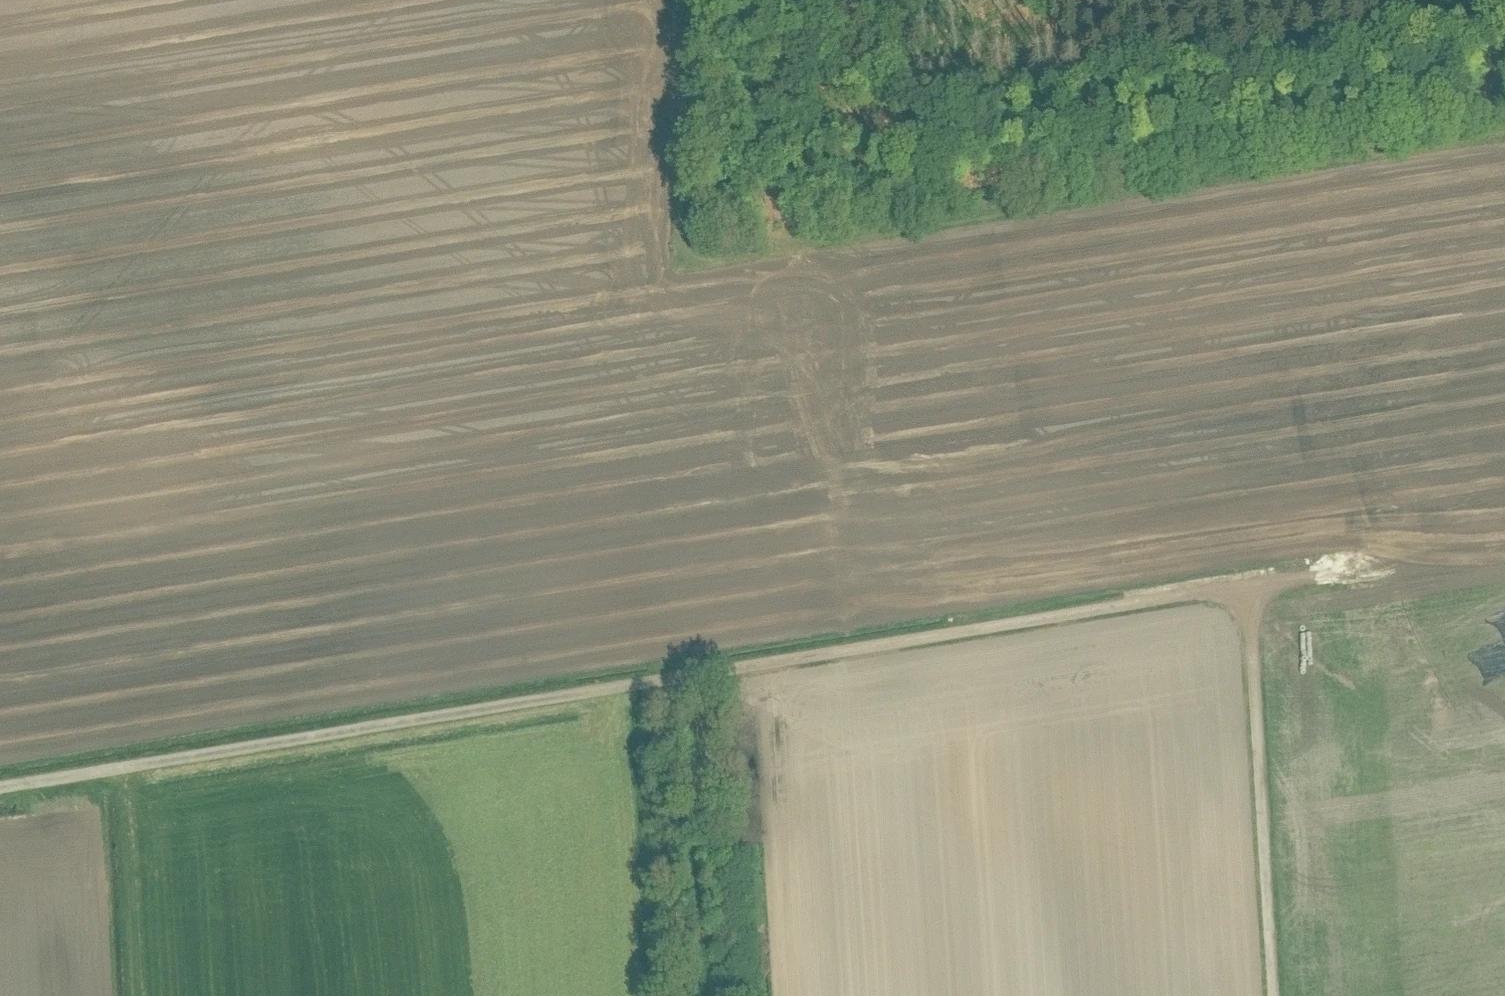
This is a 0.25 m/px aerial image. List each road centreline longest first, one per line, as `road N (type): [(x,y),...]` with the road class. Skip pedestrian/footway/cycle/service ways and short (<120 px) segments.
road 1 (track): [(0,790),(1248,589),(1276,995)]
road 2 (track): [(1504,128),(700,257),(699,0)]

